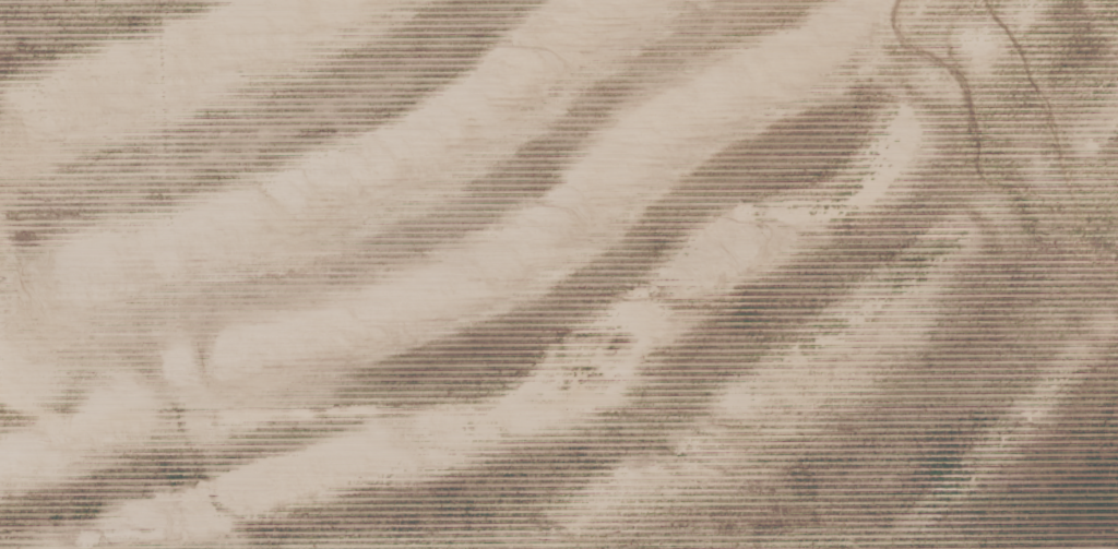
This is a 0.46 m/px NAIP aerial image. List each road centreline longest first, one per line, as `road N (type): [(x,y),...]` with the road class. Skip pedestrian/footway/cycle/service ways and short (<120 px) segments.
road 1 (residential): [(0,386),(29,397),(610,358)]

